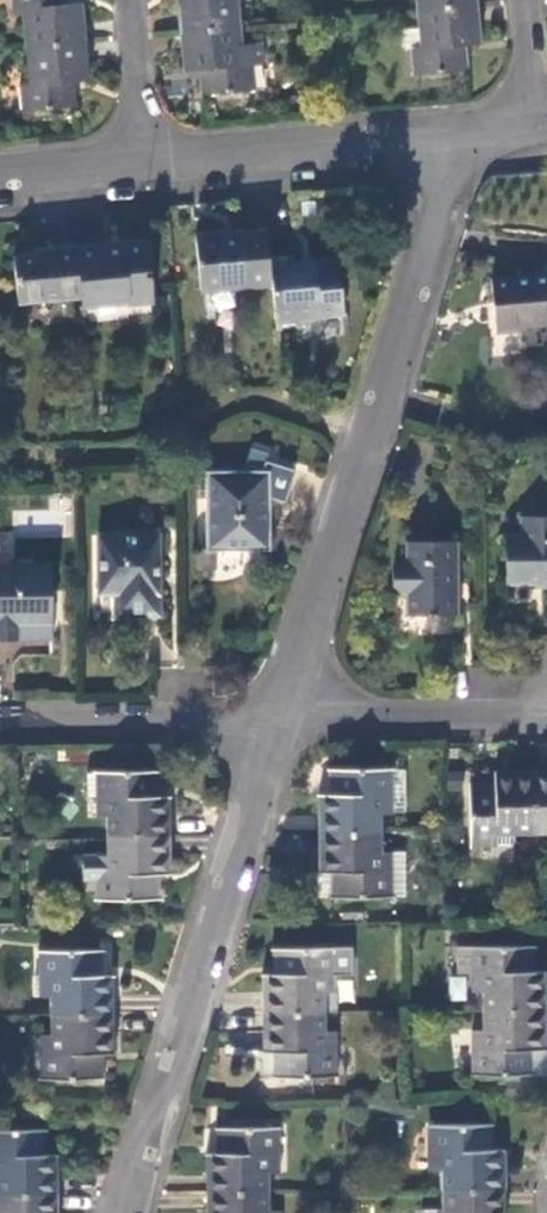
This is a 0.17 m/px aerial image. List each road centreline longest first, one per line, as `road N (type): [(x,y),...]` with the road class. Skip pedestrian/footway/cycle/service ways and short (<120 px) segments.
road 1 (residential): [(470,128),(306,687)]
road 2 (residential): [(306,687),(134,1212)]
road 3 (residential): [(470,128),(148,158)]
road 4 (residential): [(0,728),(306,687)]
road 5 (residential): [(306,687),(546,677)]
road 6 (residential): [(148,158),(136,0)]
road 7 (residential): [(148,158),(0,172)]
road 8 (residential): [(525,0),(534,123)]

